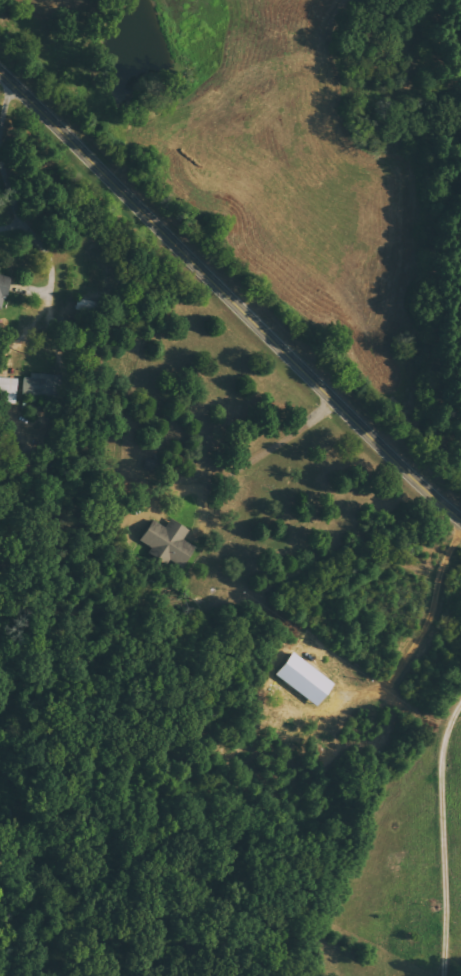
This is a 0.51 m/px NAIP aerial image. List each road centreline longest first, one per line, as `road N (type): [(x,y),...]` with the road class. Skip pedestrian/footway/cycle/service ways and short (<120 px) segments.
road 1 (tertiary): [(0,65),(460,511)]
road 2 (track): [(460,708),(446,740),(438,797),(443,941),(452,975)]

